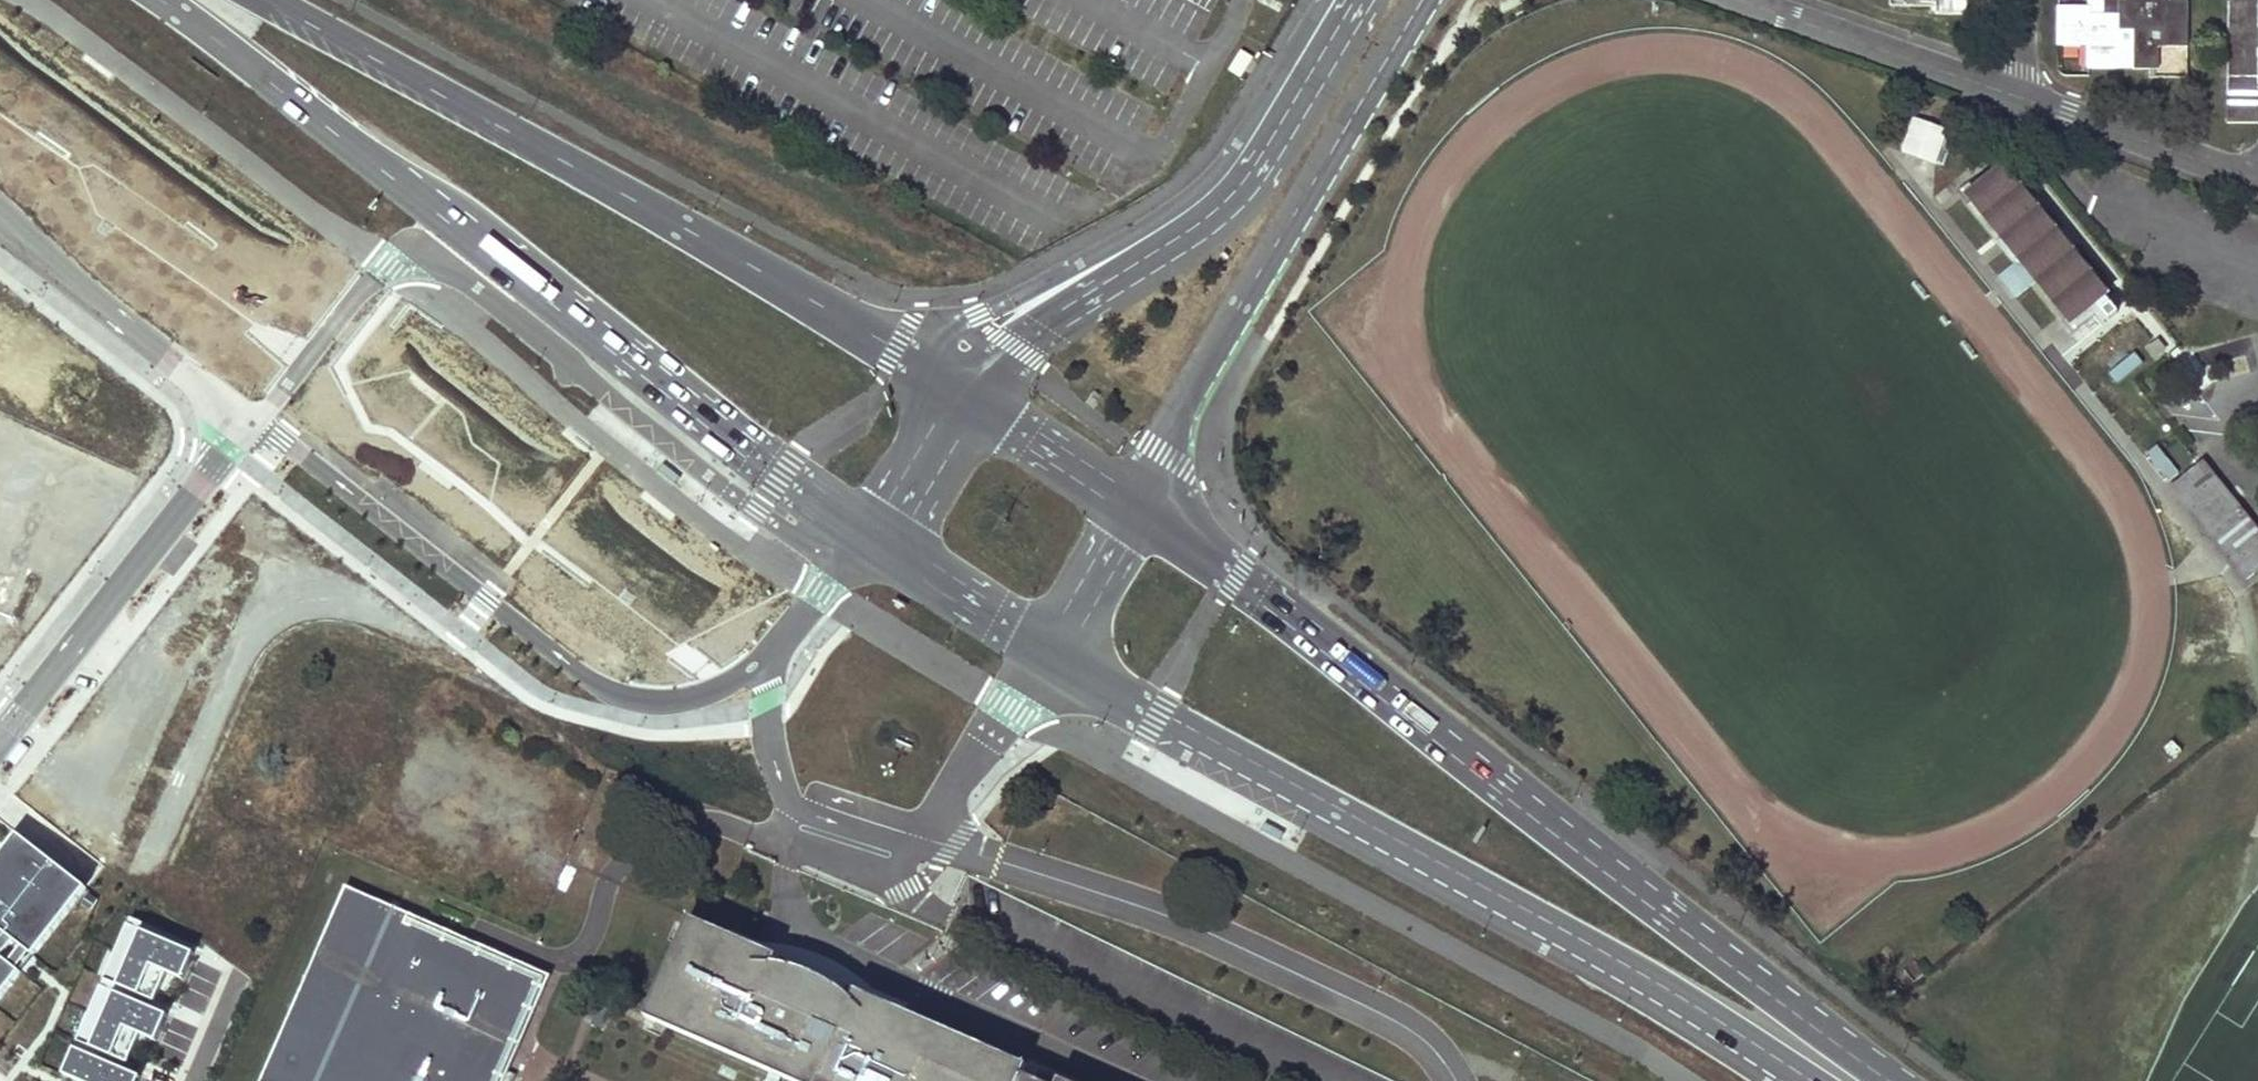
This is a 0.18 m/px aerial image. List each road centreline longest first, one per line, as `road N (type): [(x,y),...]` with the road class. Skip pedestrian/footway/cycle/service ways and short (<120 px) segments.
road 1 (primary): [(1892,1080),(1249,585),(1130,509)]
road 2 (primary): [(164,0),(784,475),(887,535)]
road 3 (primary): [(1053,649),(1154,714),(1626,972),(1801,1080)]
road 4 (primary): [(964,395),(899,348),(265,0)]
road 5 (residential): [(887,535),(769,661),(698,697),(636,701),(594,682),(255,422)]
road 6 (secondary): [(1130,509),(1240,304),(1423,0)]
road 7 (secondary): [(1355,0),(1240,193),(1168,246),(997,340),(964,395)]
road 8 (residential): [(255,422),(0,744)]
road 9 (residential): [(0,224),(214,398),(255,422)]
road 10 (residential): [(2016,94),(1739,0)]
road 11 (residential): [(2257,175),(2016,94)]
road 12 (primary): [(887,535),(1053,649)]
road 13 (primary): [(1130,509),(964,395)]
road 14 (secondary): [(1053,649),(1130,509)]
road 15 (secondary): [(964,395),(887,535)]

